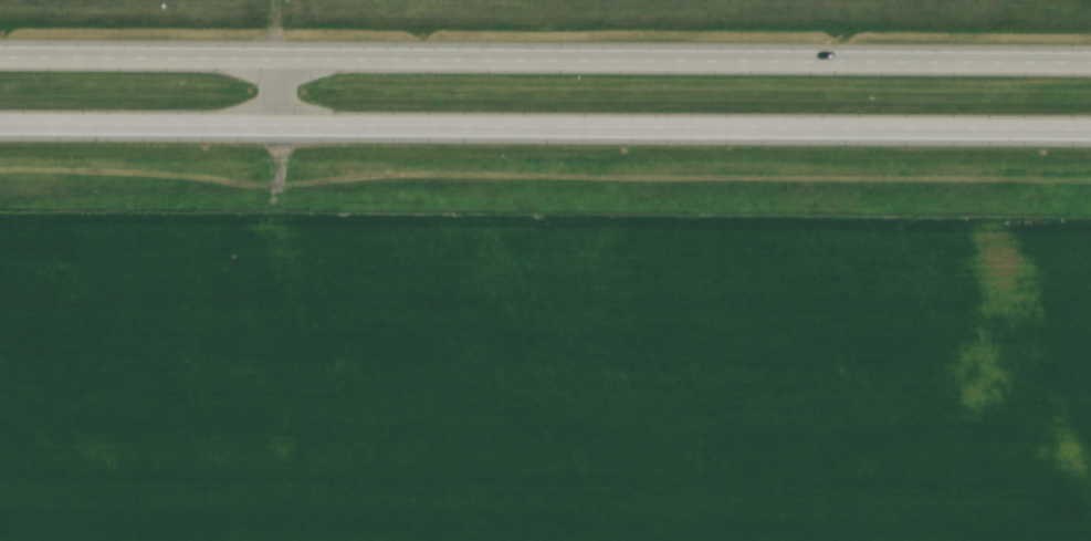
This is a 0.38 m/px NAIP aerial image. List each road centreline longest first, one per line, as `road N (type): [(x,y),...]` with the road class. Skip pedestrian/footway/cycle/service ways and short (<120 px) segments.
road 1 (primary): [(1090,63),(0,56)]
road 2 (primary): [(0,125),(1090,131)]

